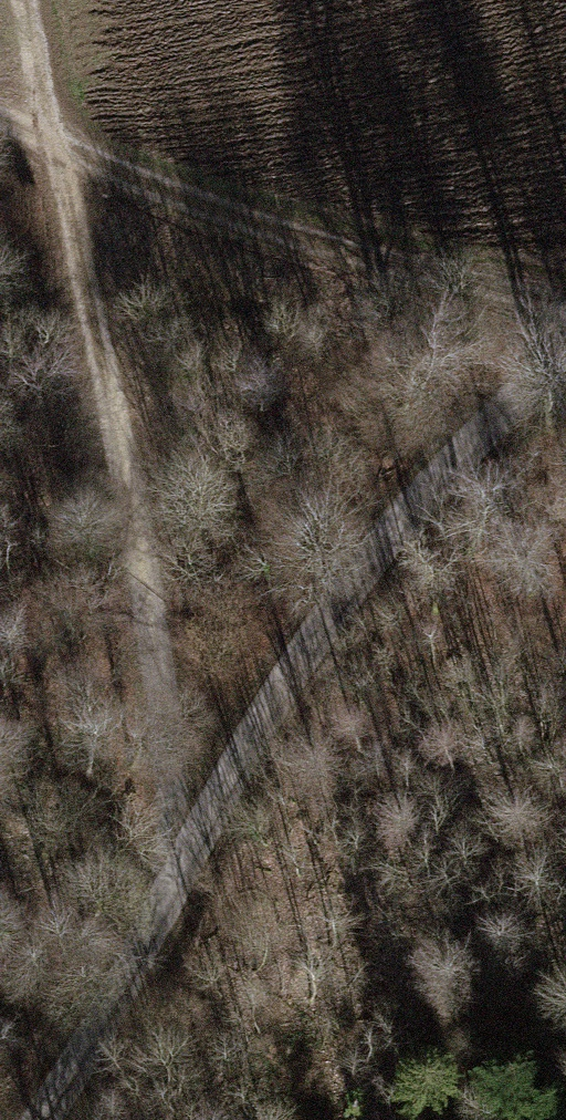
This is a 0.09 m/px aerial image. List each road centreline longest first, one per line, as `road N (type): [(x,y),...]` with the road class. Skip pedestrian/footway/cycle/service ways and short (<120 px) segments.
road 1 (unclassified): [(34,1119),(90,1037),(195,832),(301,660),(443,479),(565,357)]
road 2 (track): [(18,0),(120,444),(195,832)]
road 3 (track): [(565,305),(261,230),(0,126)]

